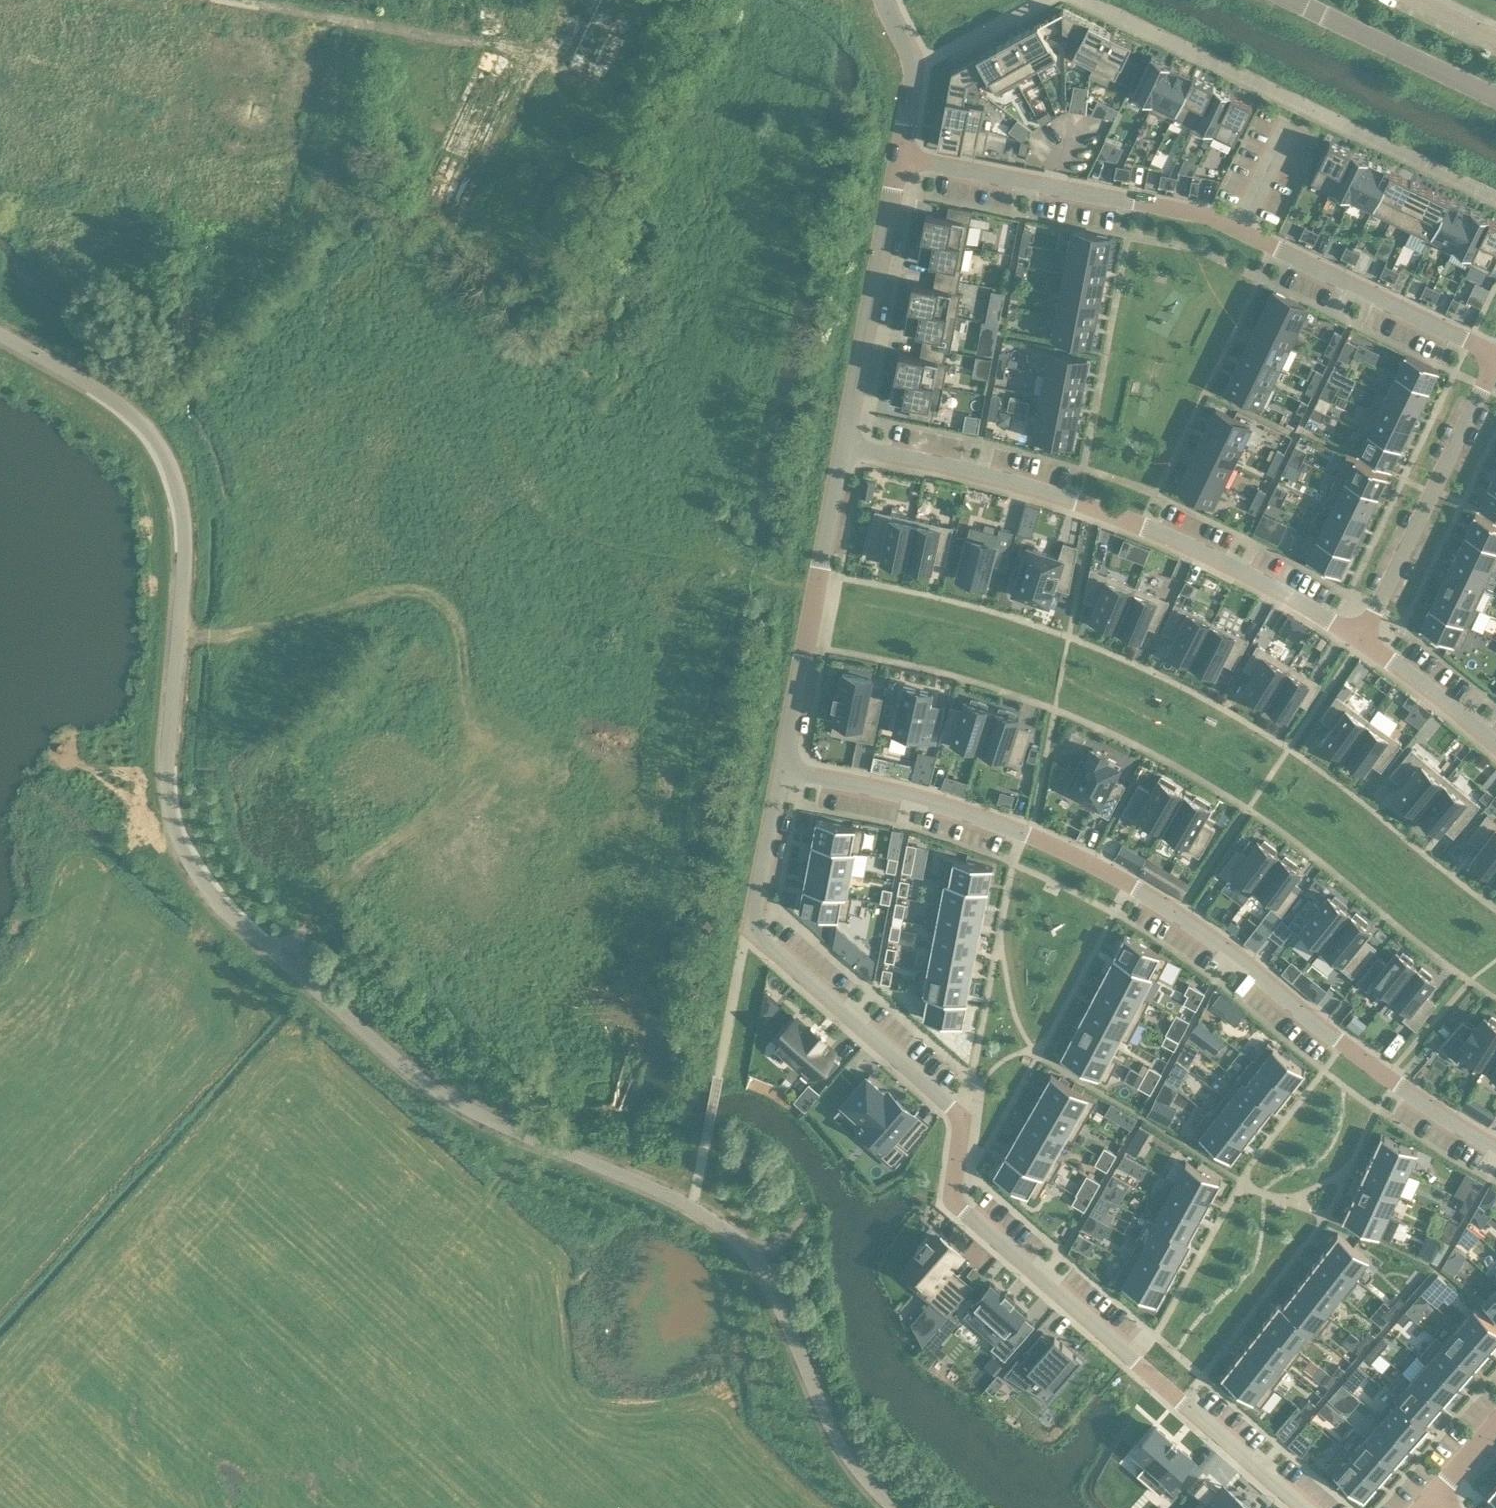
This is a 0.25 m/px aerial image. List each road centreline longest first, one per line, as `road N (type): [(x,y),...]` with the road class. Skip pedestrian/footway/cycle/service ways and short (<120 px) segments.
road 1 (unclassified): [(894,1507),(846,1453),(747,1249),(669,1195),(448,1098),(215,901),(180,845),(166,783),(185,538),(171,466),(160,443),(107,392),(0,334)]
road 2 (residential): [(1314,1507),(959,1201),(965,1118),(750,928),(784,767)]
road 3 (residential): [(1495,1145),(1397,1083),(1245,962),(1104,870),(976,812),(784,767)]
road 4 (residential): [(1495,355),(1204,216),(900,158)]
road 5 (residential): [(1360,641),(1194,552),(1111,519),(975,474),(844,446)]
road 6 (residential): [(784,767),(844,446)]
road 7 (residential): [(1495,360),(1360,641)]
road 8 (unclassified): [(538,53),(244,0)]
road 9 (residential): [(844,446),(900,158)]
road 10 (residential): [(1285,0),(1495,96)]
road 11 (residential): [(1495,747),(1360,641)]
road 12 (residential): [(900,158),(918,67),(885,0)]

